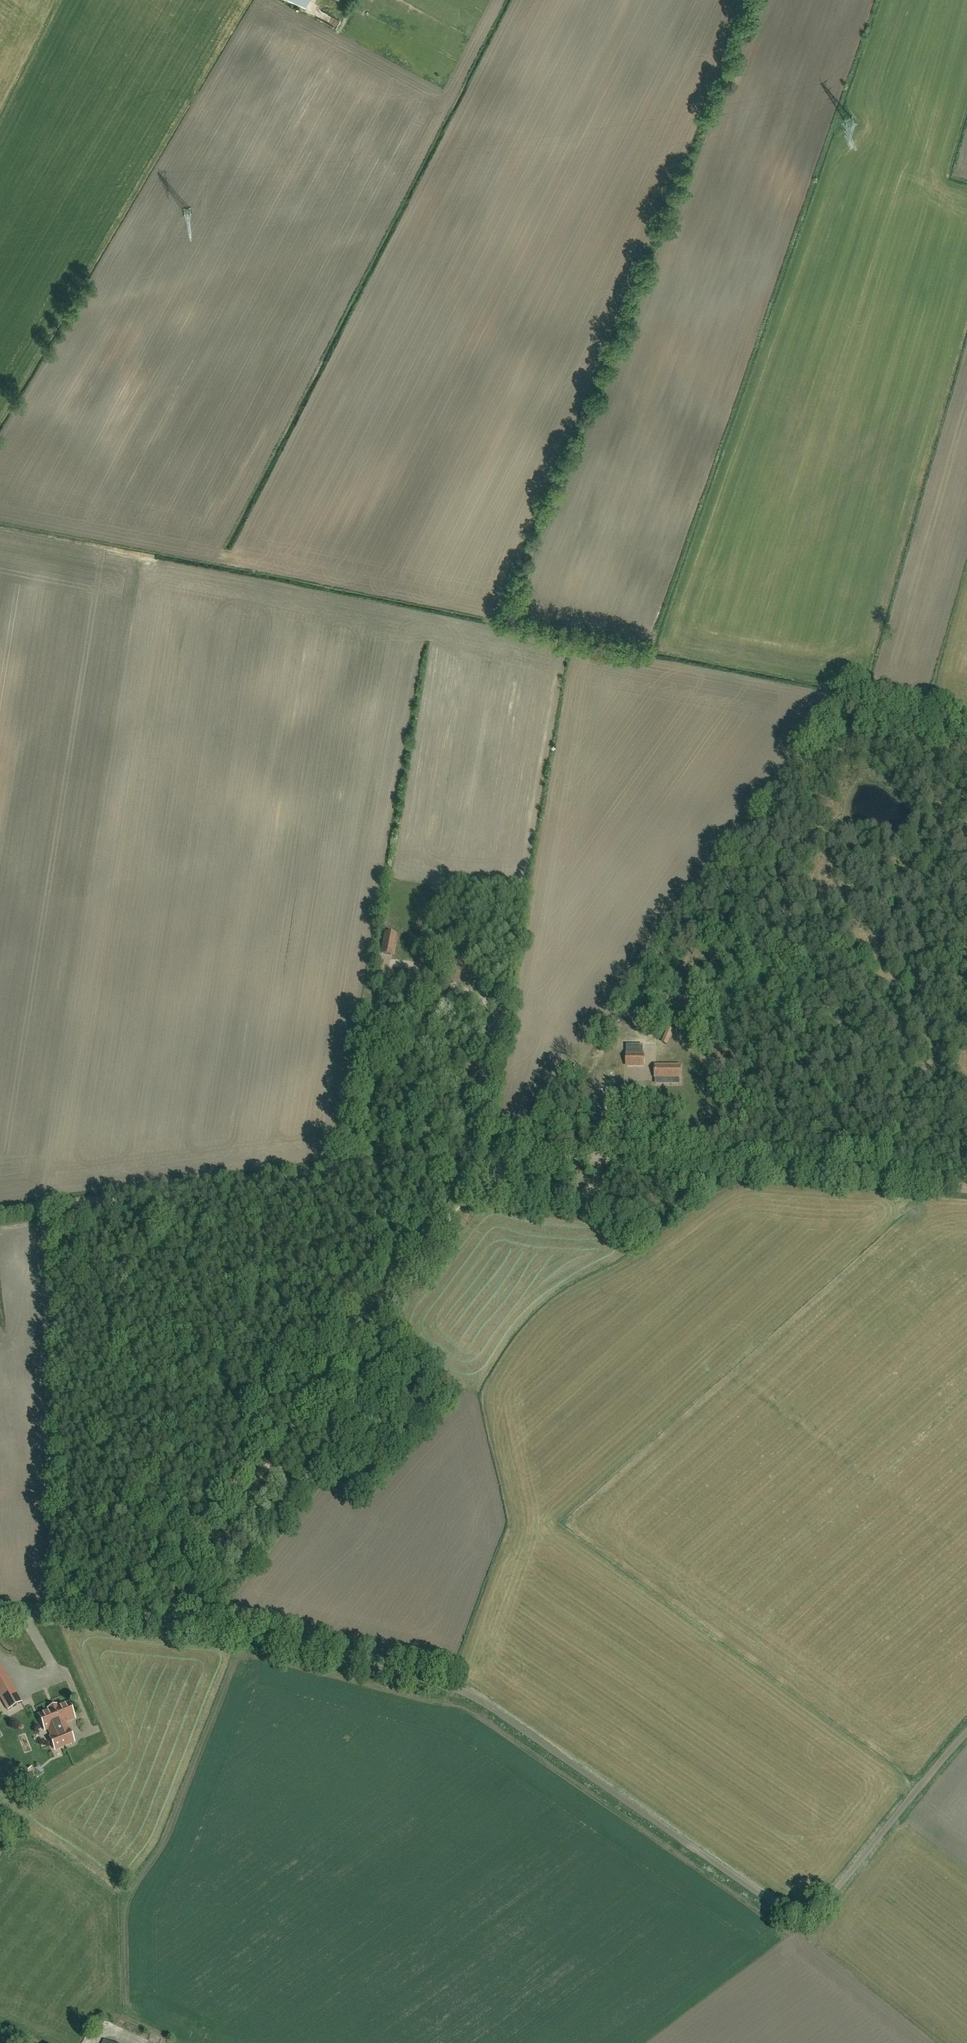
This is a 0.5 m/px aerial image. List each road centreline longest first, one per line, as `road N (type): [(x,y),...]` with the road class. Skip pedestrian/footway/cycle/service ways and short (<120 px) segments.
road 1 (unclassified): [(0,1617),(59,1609),(186,1624),(465,1693),(784,1910),(801,1913),(846,1881),(966,1734)]
road 2 (track): [(966,1187),(477,1150),(0,1211)]

